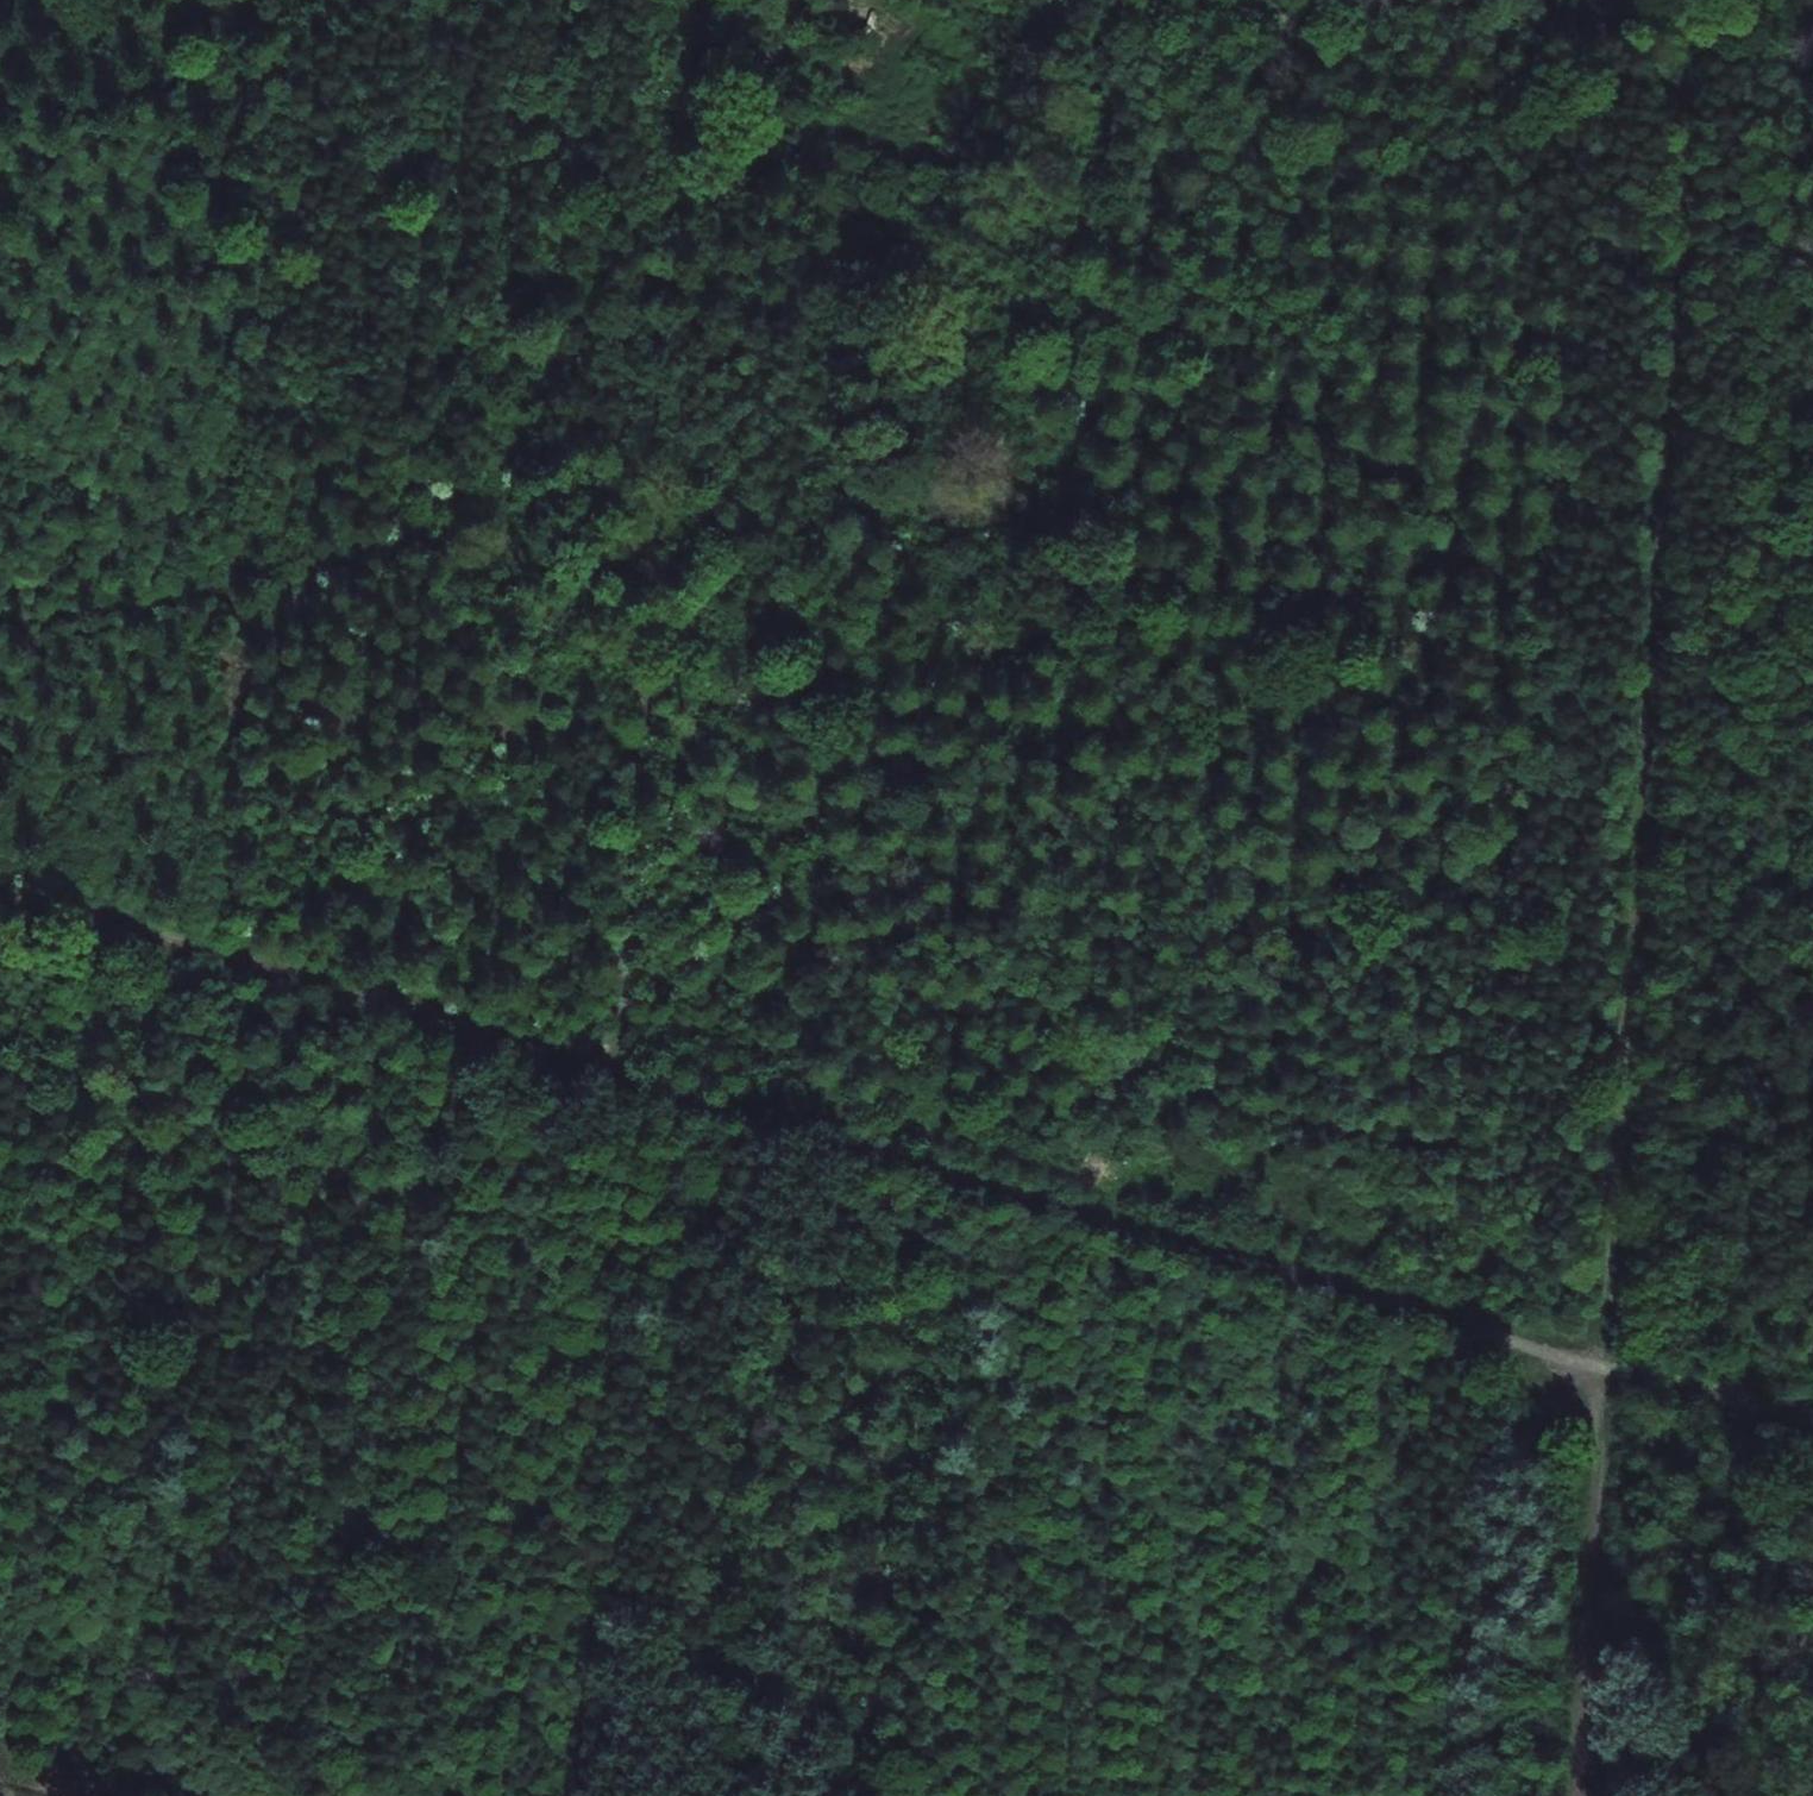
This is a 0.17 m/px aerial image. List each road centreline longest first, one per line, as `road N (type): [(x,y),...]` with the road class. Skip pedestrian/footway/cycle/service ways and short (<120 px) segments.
road 1 (track): [(1570,1795),(1687,0)]
road 2 (track): [(1812,1426),(1597,1361)]

